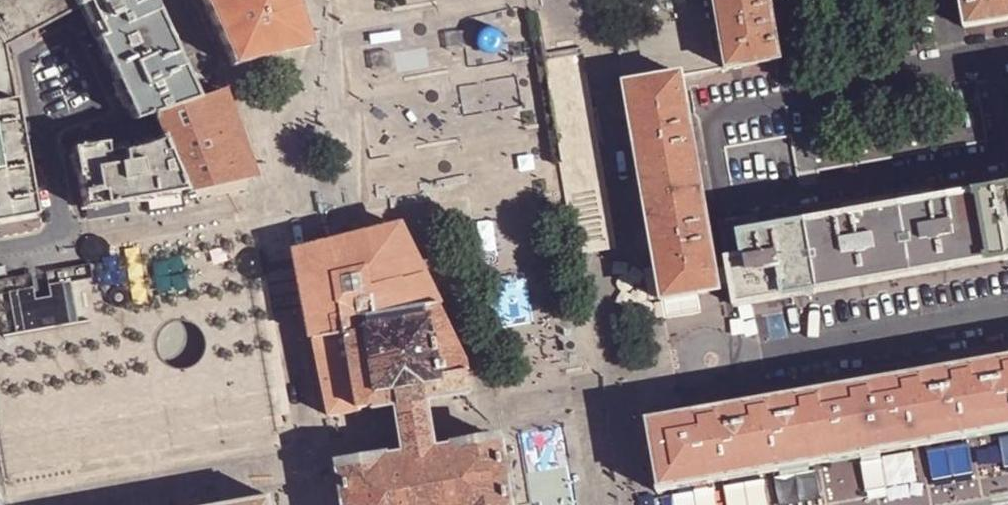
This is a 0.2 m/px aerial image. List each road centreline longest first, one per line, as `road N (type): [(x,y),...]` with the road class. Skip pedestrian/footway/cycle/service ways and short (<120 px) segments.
road 1 (residential): [(795,93),(708,108),(723,202),(1006,155),(991,60)]
road 2 (residential): [(1007,309),(731,355)]
road 3 (residential): [(950,67),(795,93)]

